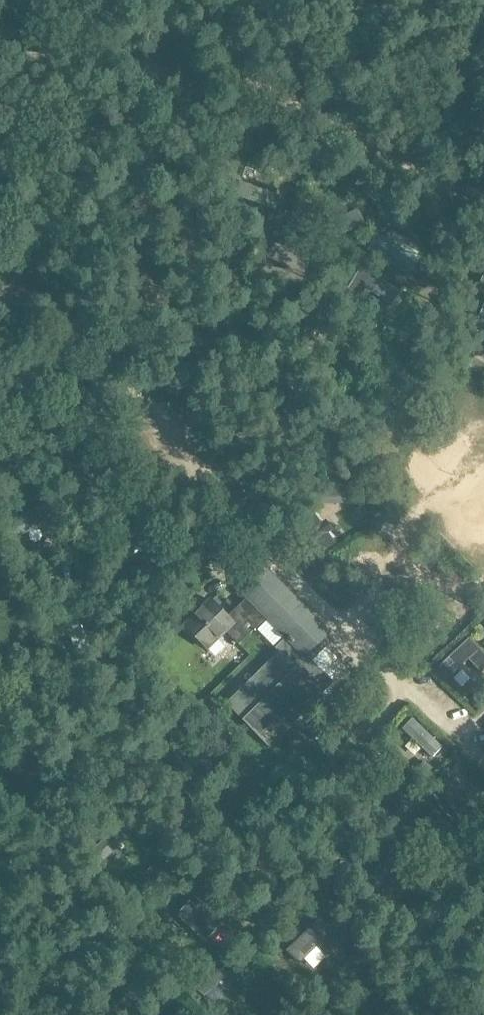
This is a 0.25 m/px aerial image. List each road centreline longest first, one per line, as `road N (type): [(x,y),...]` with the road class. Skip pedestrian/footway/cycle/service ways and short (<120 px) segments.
road 1 (track): [(0,60),(105,76),(191,77),(240,89),(483,199)]

